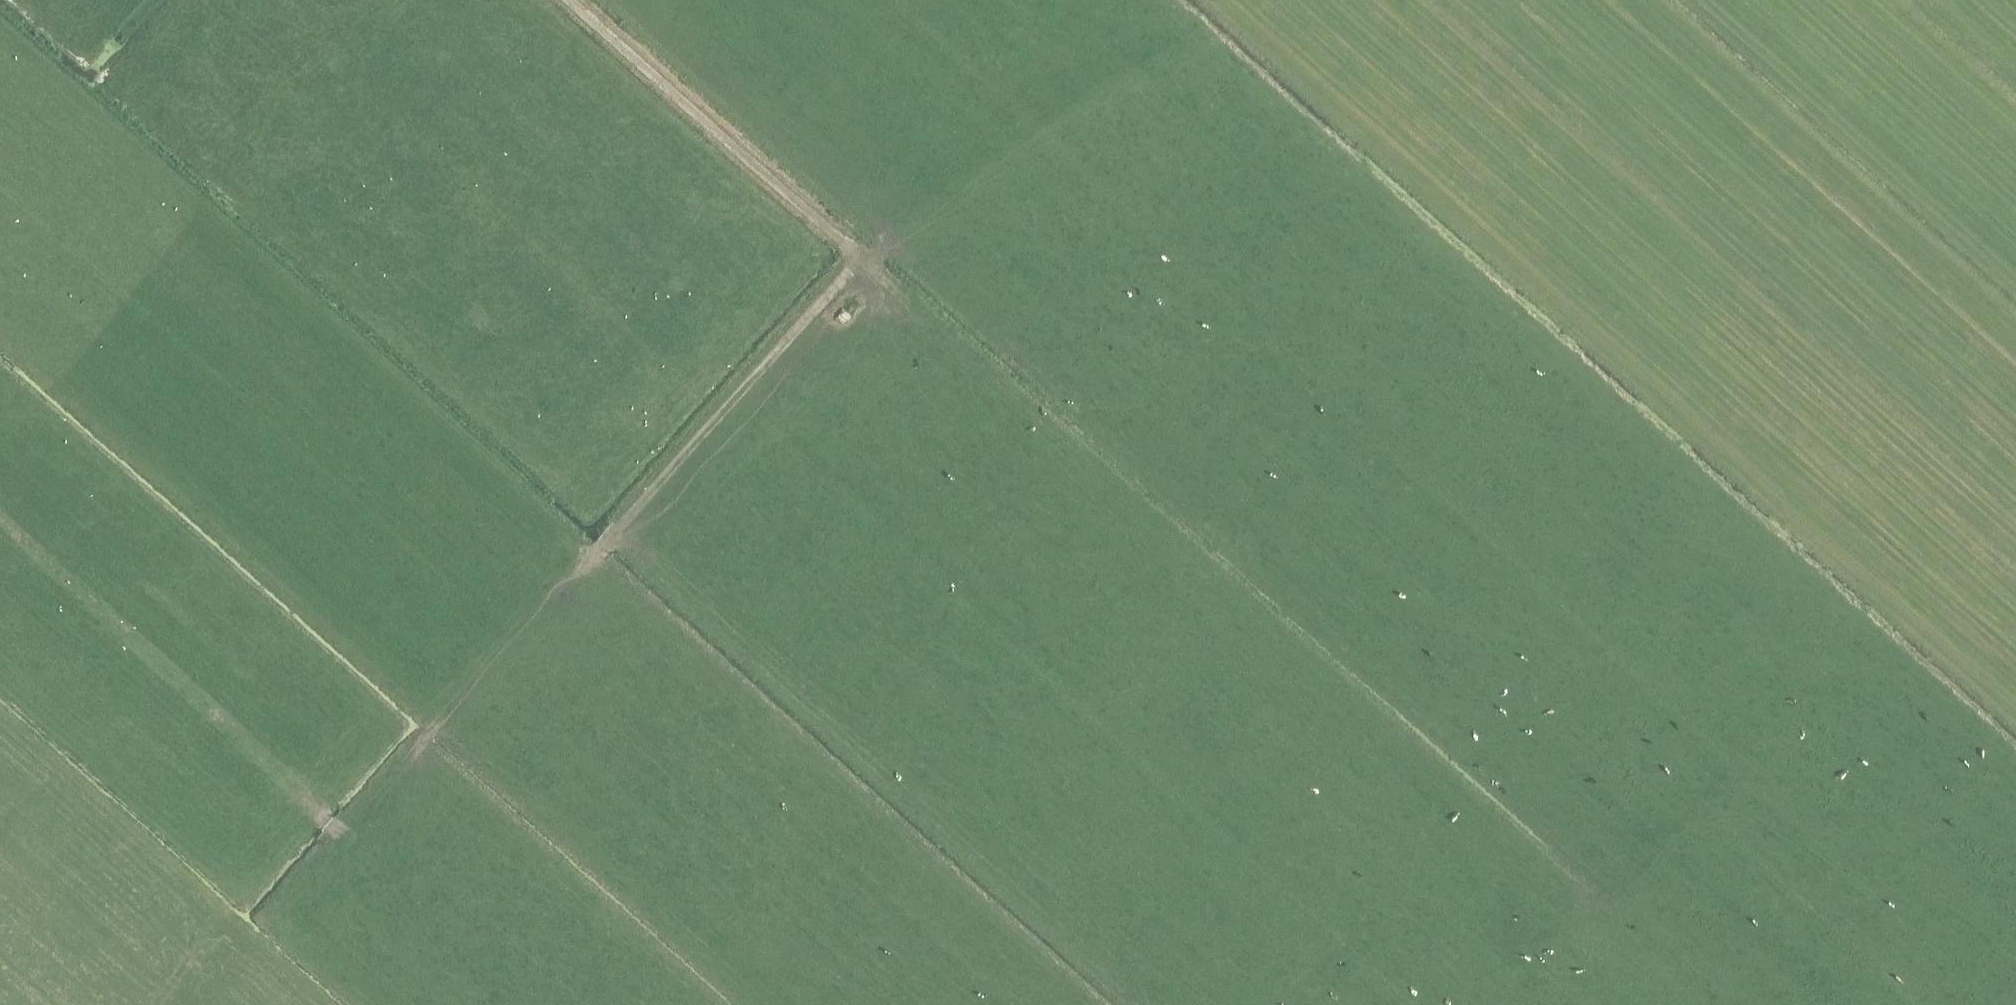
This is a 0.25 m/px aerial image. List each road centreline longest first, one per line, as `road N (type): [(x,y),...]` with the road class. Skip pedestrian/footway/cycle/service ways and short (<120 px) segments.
road 1 (track): [(277,771),(341,835),(864,256),(871,262)]
road 2 (track): [(573,0),(864,256)]
road 3 (track): [(871,262),(983,366)]

